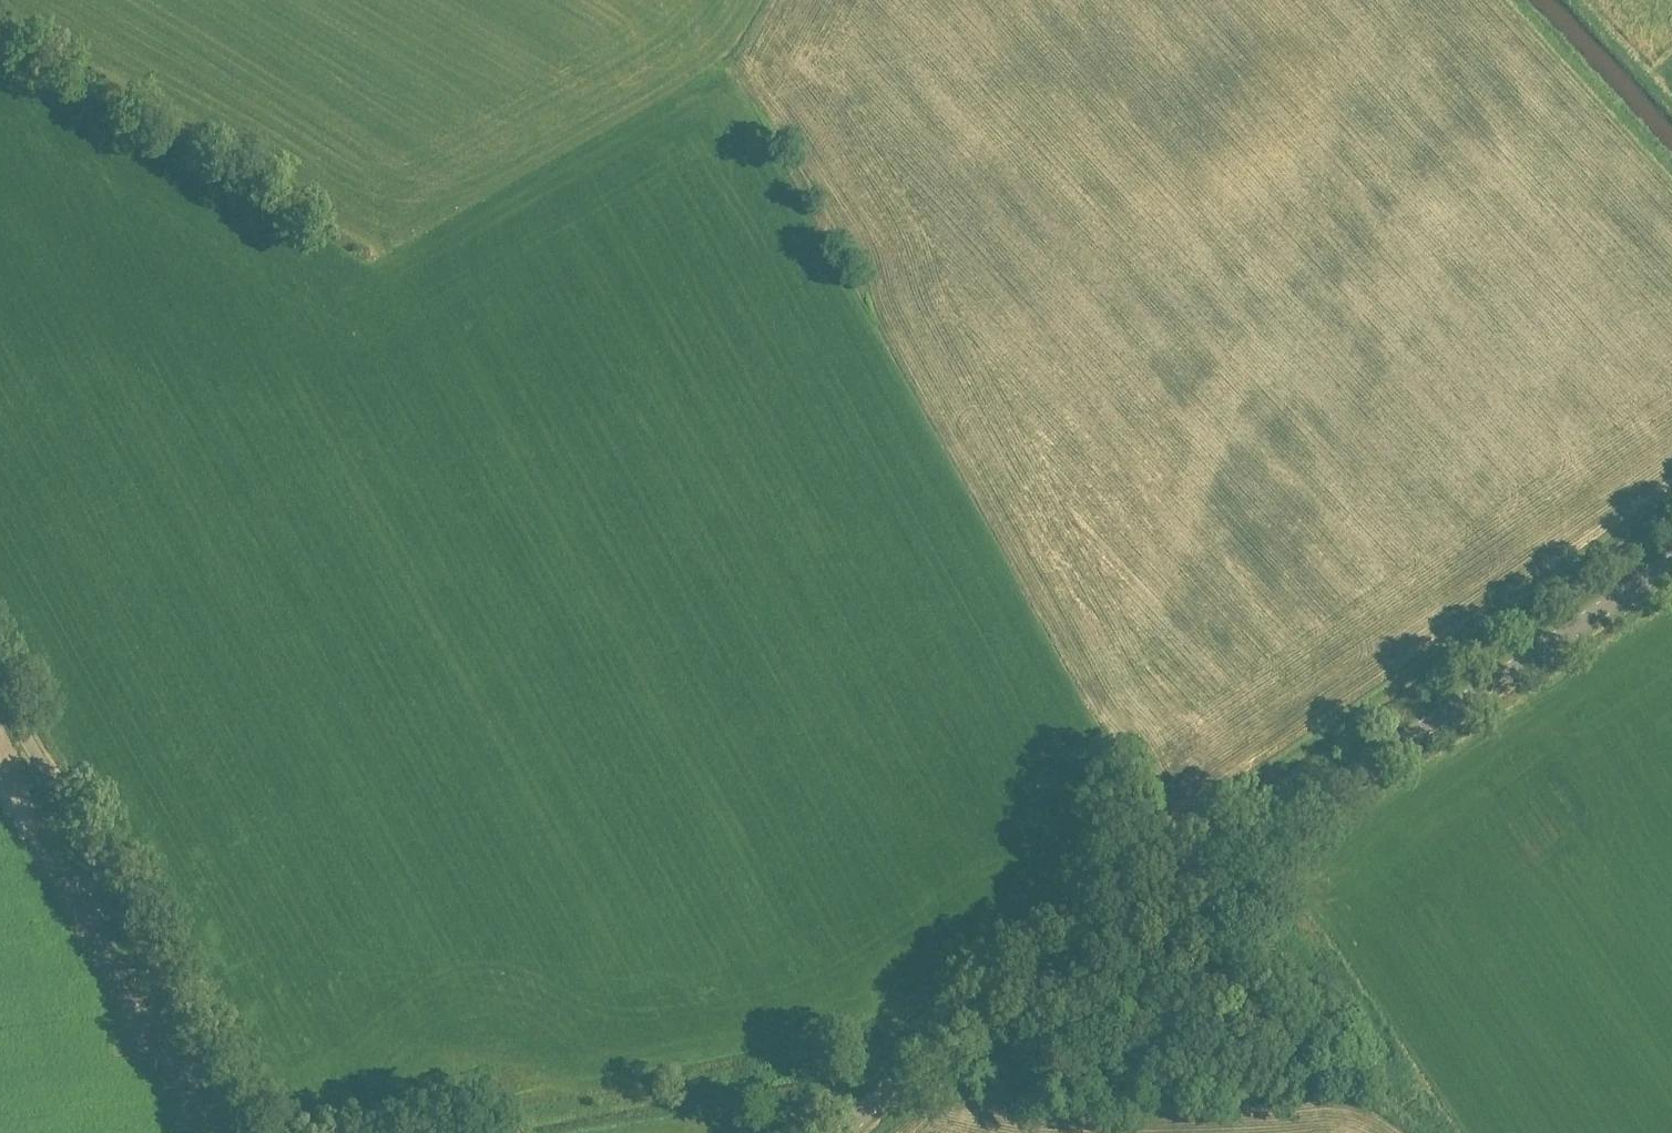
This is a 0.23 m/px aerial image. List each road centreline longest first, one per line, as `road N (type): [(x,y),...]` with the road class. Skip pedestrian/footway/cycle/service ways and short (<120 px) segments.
road 1 (tertiary): [(844,1132),(933,1053),(1671,561)]
road 2 (unclassified): [(247,1132),(0,699)]

